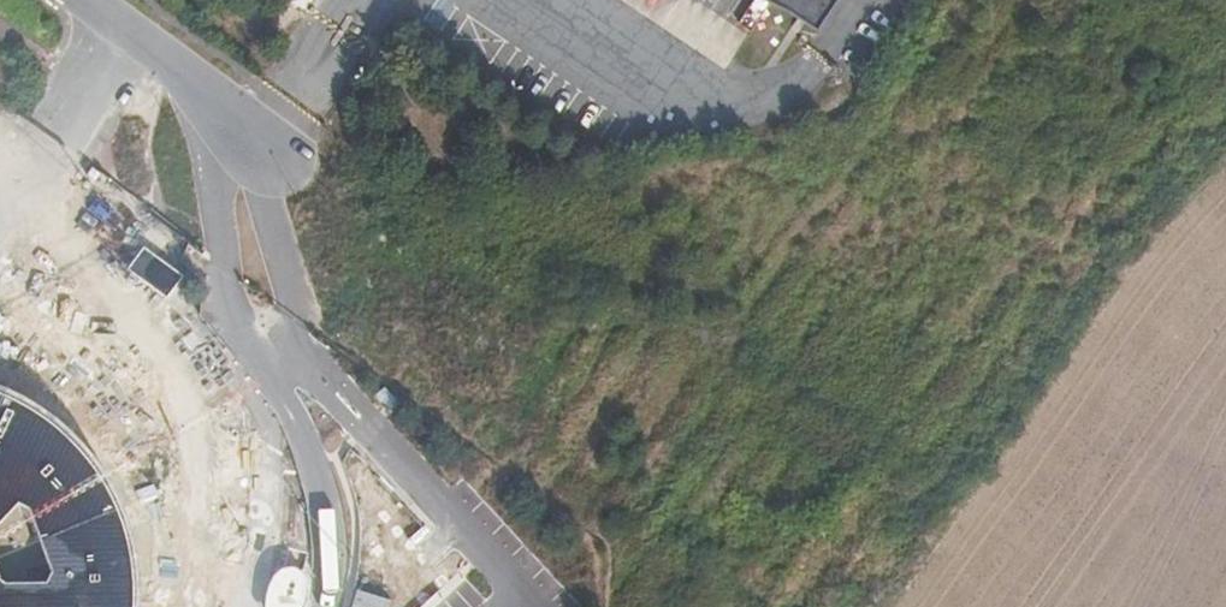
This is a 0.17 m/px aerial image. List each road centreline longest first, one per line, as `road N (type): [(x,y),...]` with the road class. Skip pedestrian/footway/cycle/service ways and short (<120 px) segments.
road 1 (unclassified): [(262,132),(88,0)]

